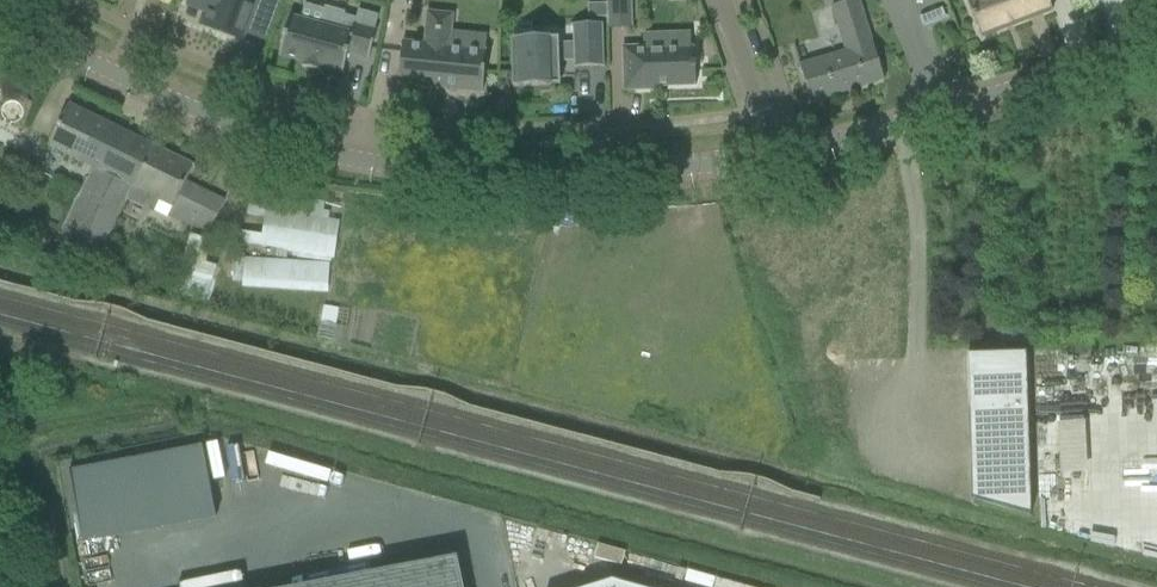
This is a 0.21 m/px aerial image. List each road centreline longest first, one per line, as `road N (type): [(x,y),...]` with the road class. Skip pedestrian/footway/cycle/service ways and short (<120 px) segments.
road 1 (residential): [(778,164),(626,178),(507,178),(394,166),(233,124),(0,16)]
road 2 (residential): [(1156,46),(778,164)]
road 3 (residential): [(721,0),(778,164)]

